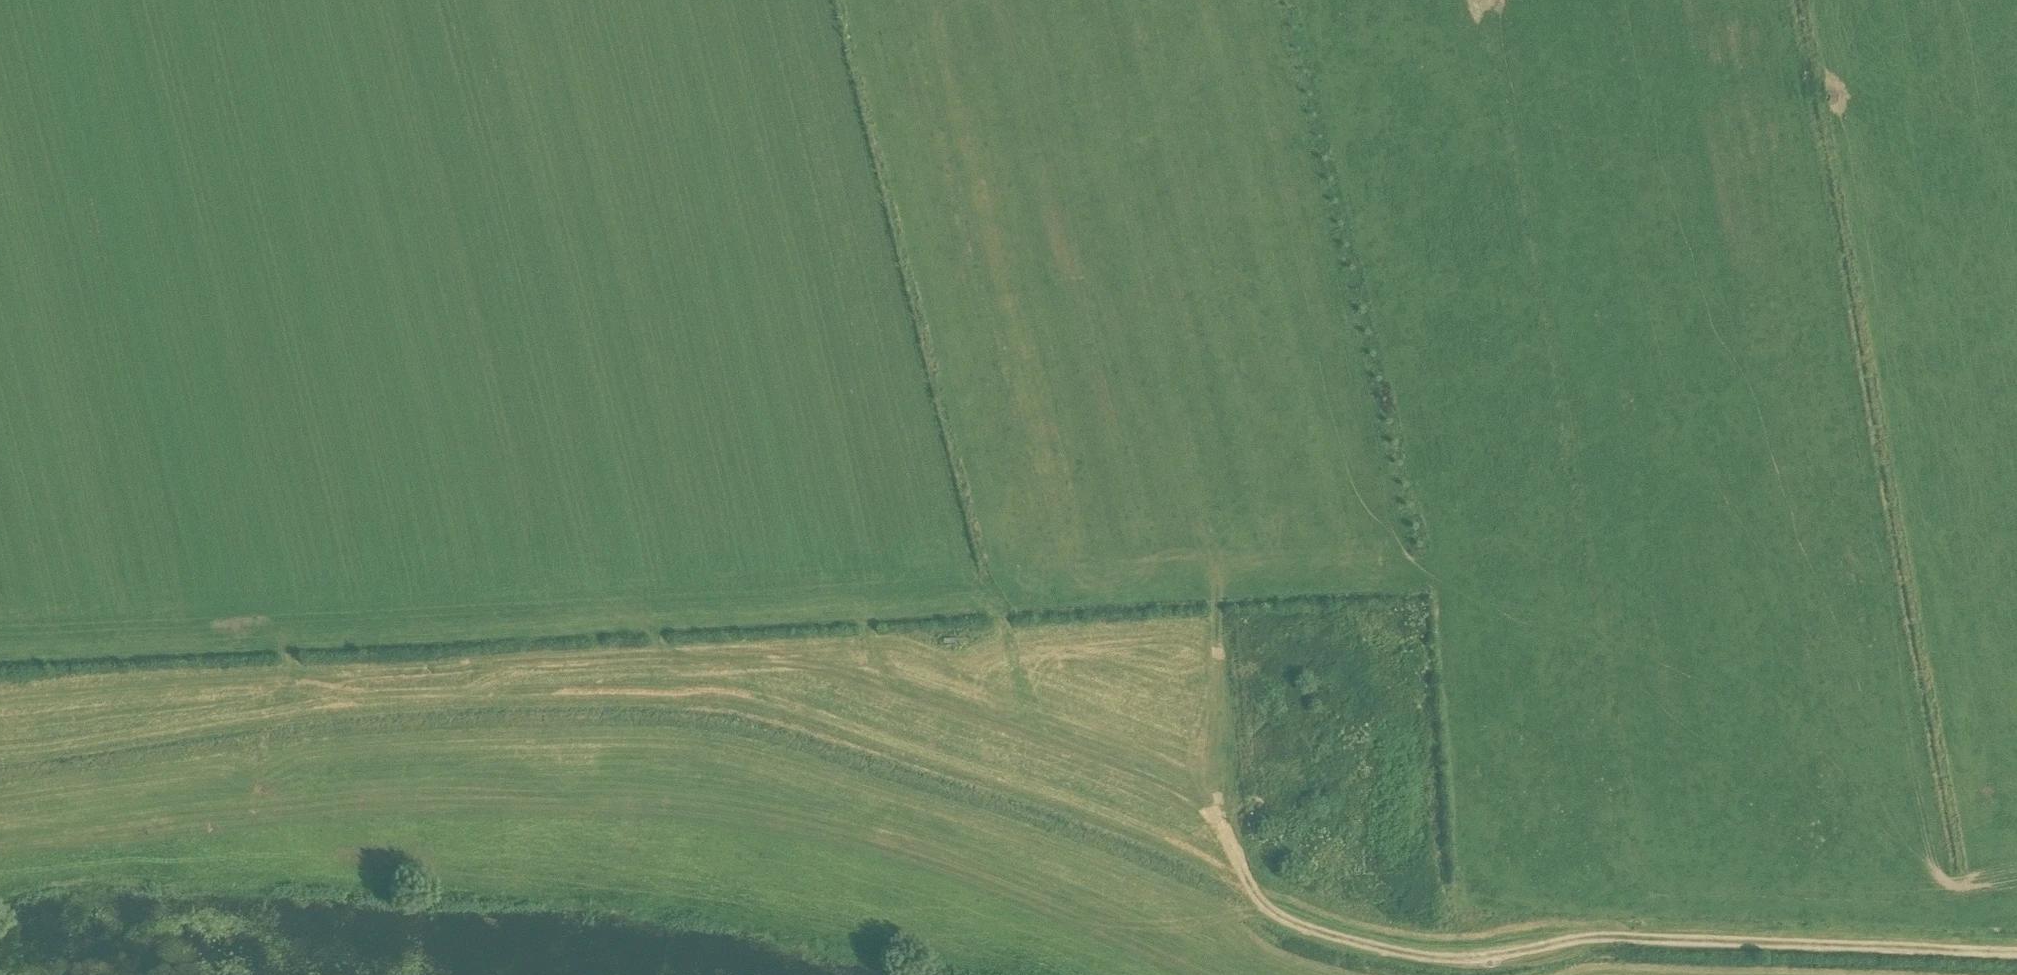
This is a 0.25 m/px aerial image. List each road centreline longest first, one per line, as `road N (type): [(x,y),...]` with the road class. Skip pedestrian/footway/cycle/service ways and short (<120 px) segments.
road 1 (track): [(0,691),(683,658),(784,663),(1162,759),(1209,779),(1233,801),(1219,594)]
road 2 (track): [(1233,801),(1238,861),(1259,907),(1308,932),(1426,957),(1470,960),(1608,938),(2016,955)]

